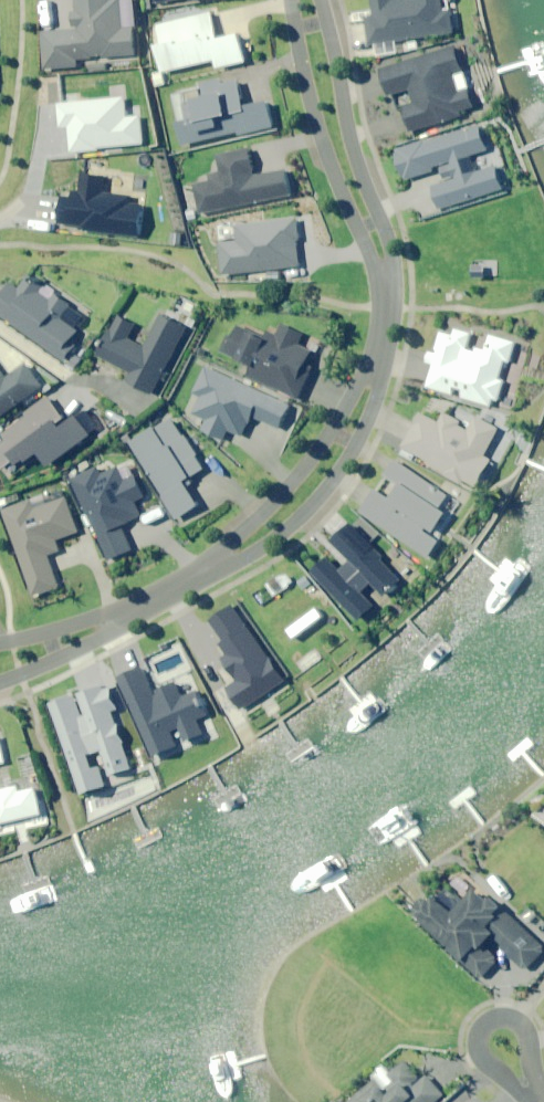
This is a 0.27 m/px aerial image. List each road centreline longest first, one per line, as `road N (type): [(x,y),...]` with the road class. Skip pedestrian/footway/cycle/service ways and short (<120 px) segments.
road 1 (residential): [(385,284),(318,125),(293,0)]
road 2 (residential): [(322,0),(359,165),(387,239),(385,284)]
road 3 (residential): [(376,371),(362,436),(314,503),(257,551),(219,565)]
road 4 (residential): [(219,565),(376,371)]
road 5 (residential): [(536,1090),(491,1069),(476,1042),(487,1010),(505,1009),(527,1036)]
road 6 (residential): [(119,619),(76,651),(0,681)]
road 7 (residential): [(0,644),(119,619)]

